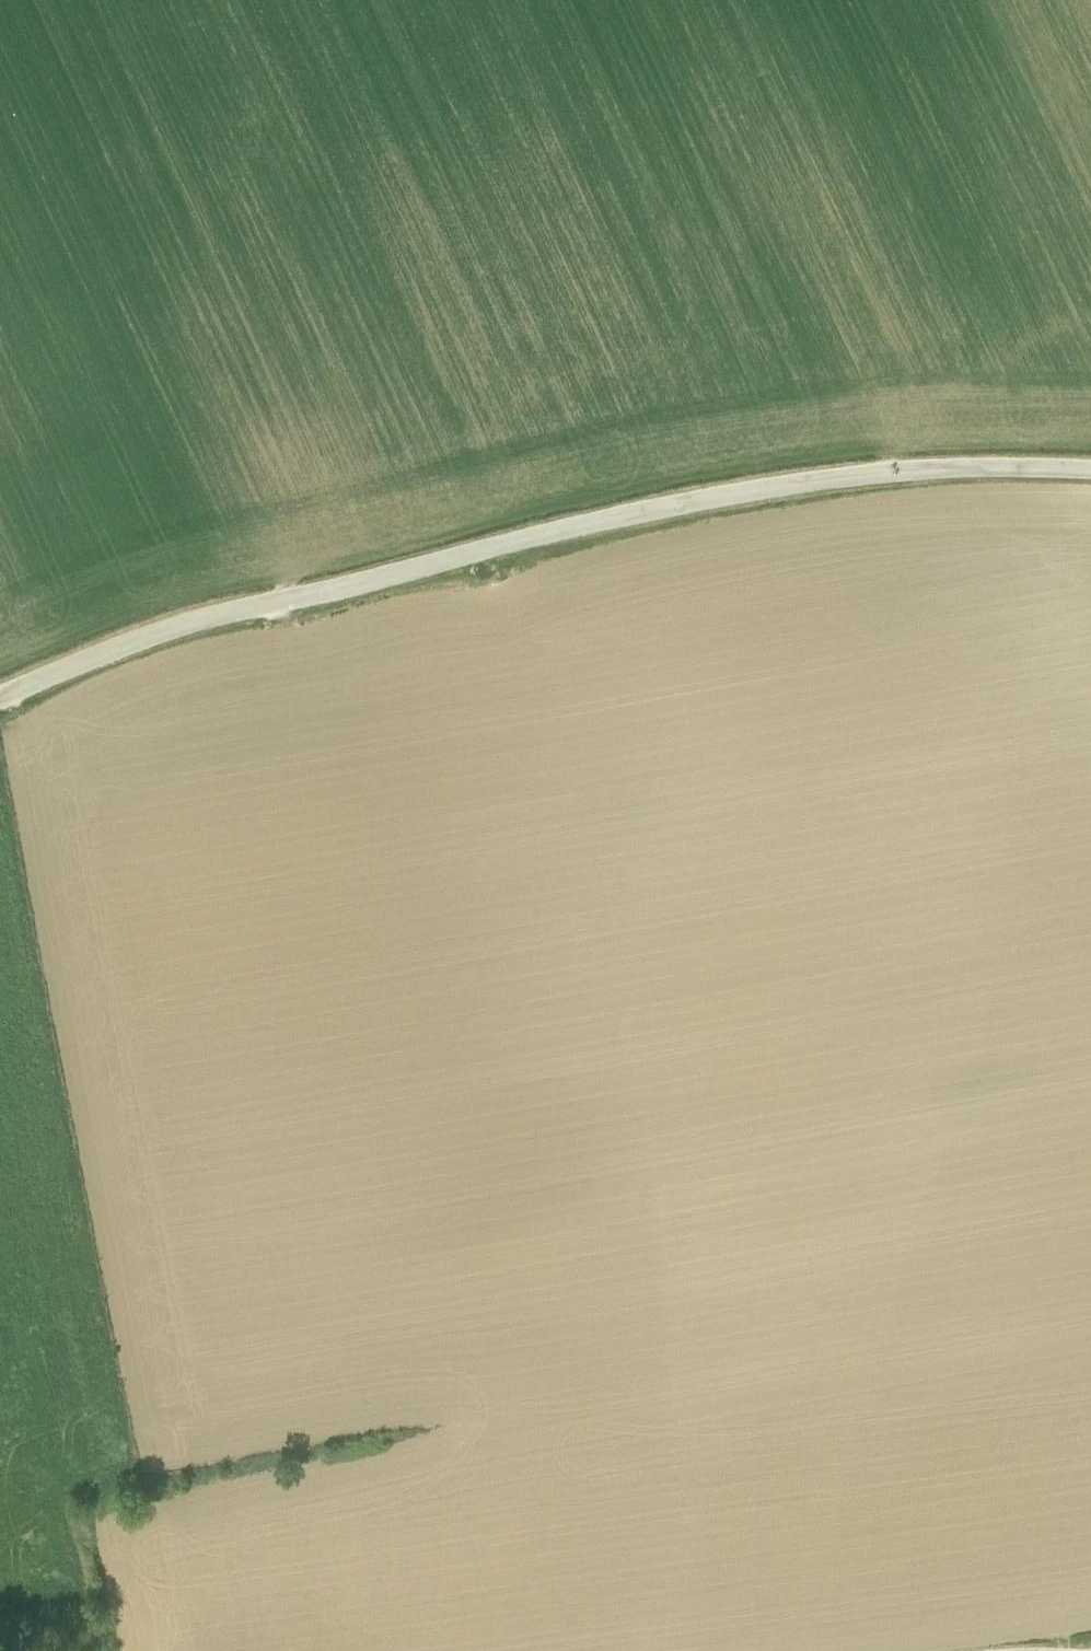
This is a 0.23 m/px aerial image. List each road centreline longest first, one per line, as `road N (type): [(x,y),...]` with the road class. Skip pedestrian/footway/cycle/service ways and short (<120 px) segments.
road 1 (unclassified): [(0,695),(202,617),(715,493),(917,467),(1090,467)]

